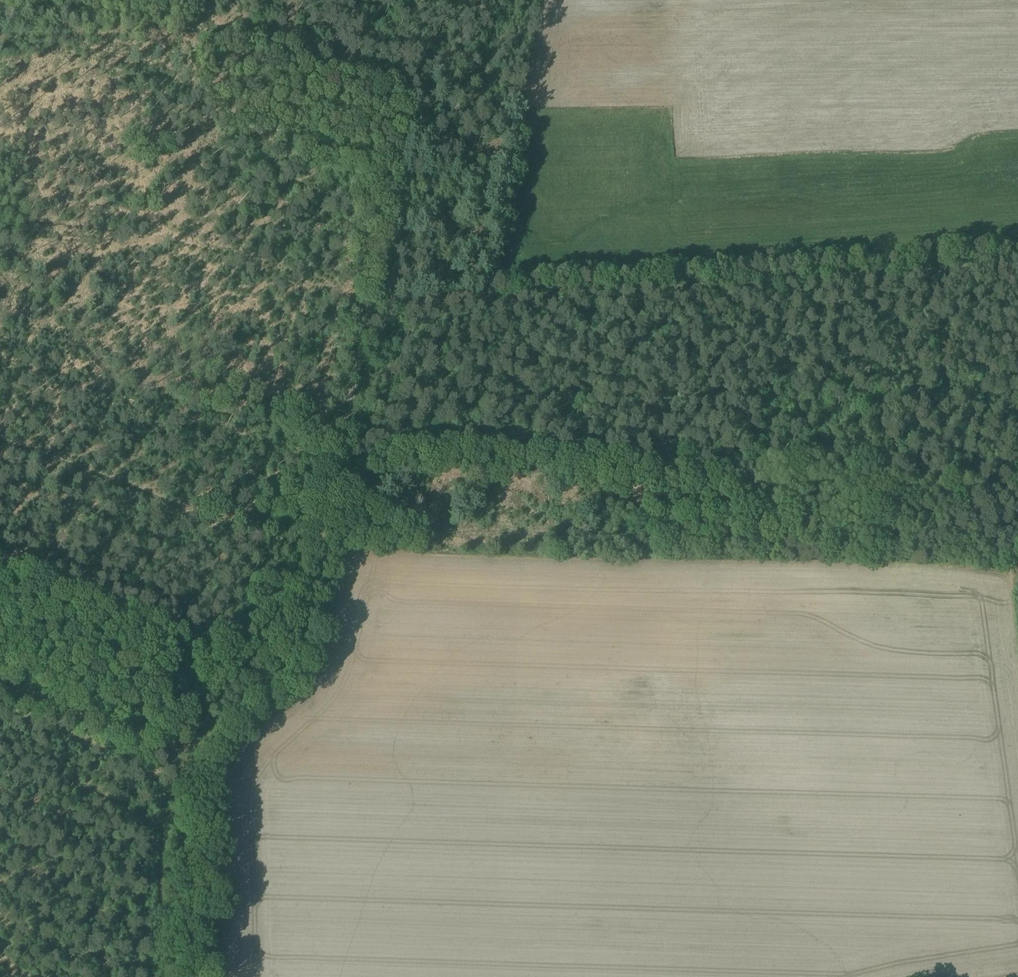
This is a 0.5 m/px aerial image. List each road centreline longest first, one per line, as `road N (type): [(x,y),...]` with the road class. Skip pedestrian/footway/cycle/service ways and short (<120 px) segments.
road 1 (track): [(375,303),(1017,264)]

